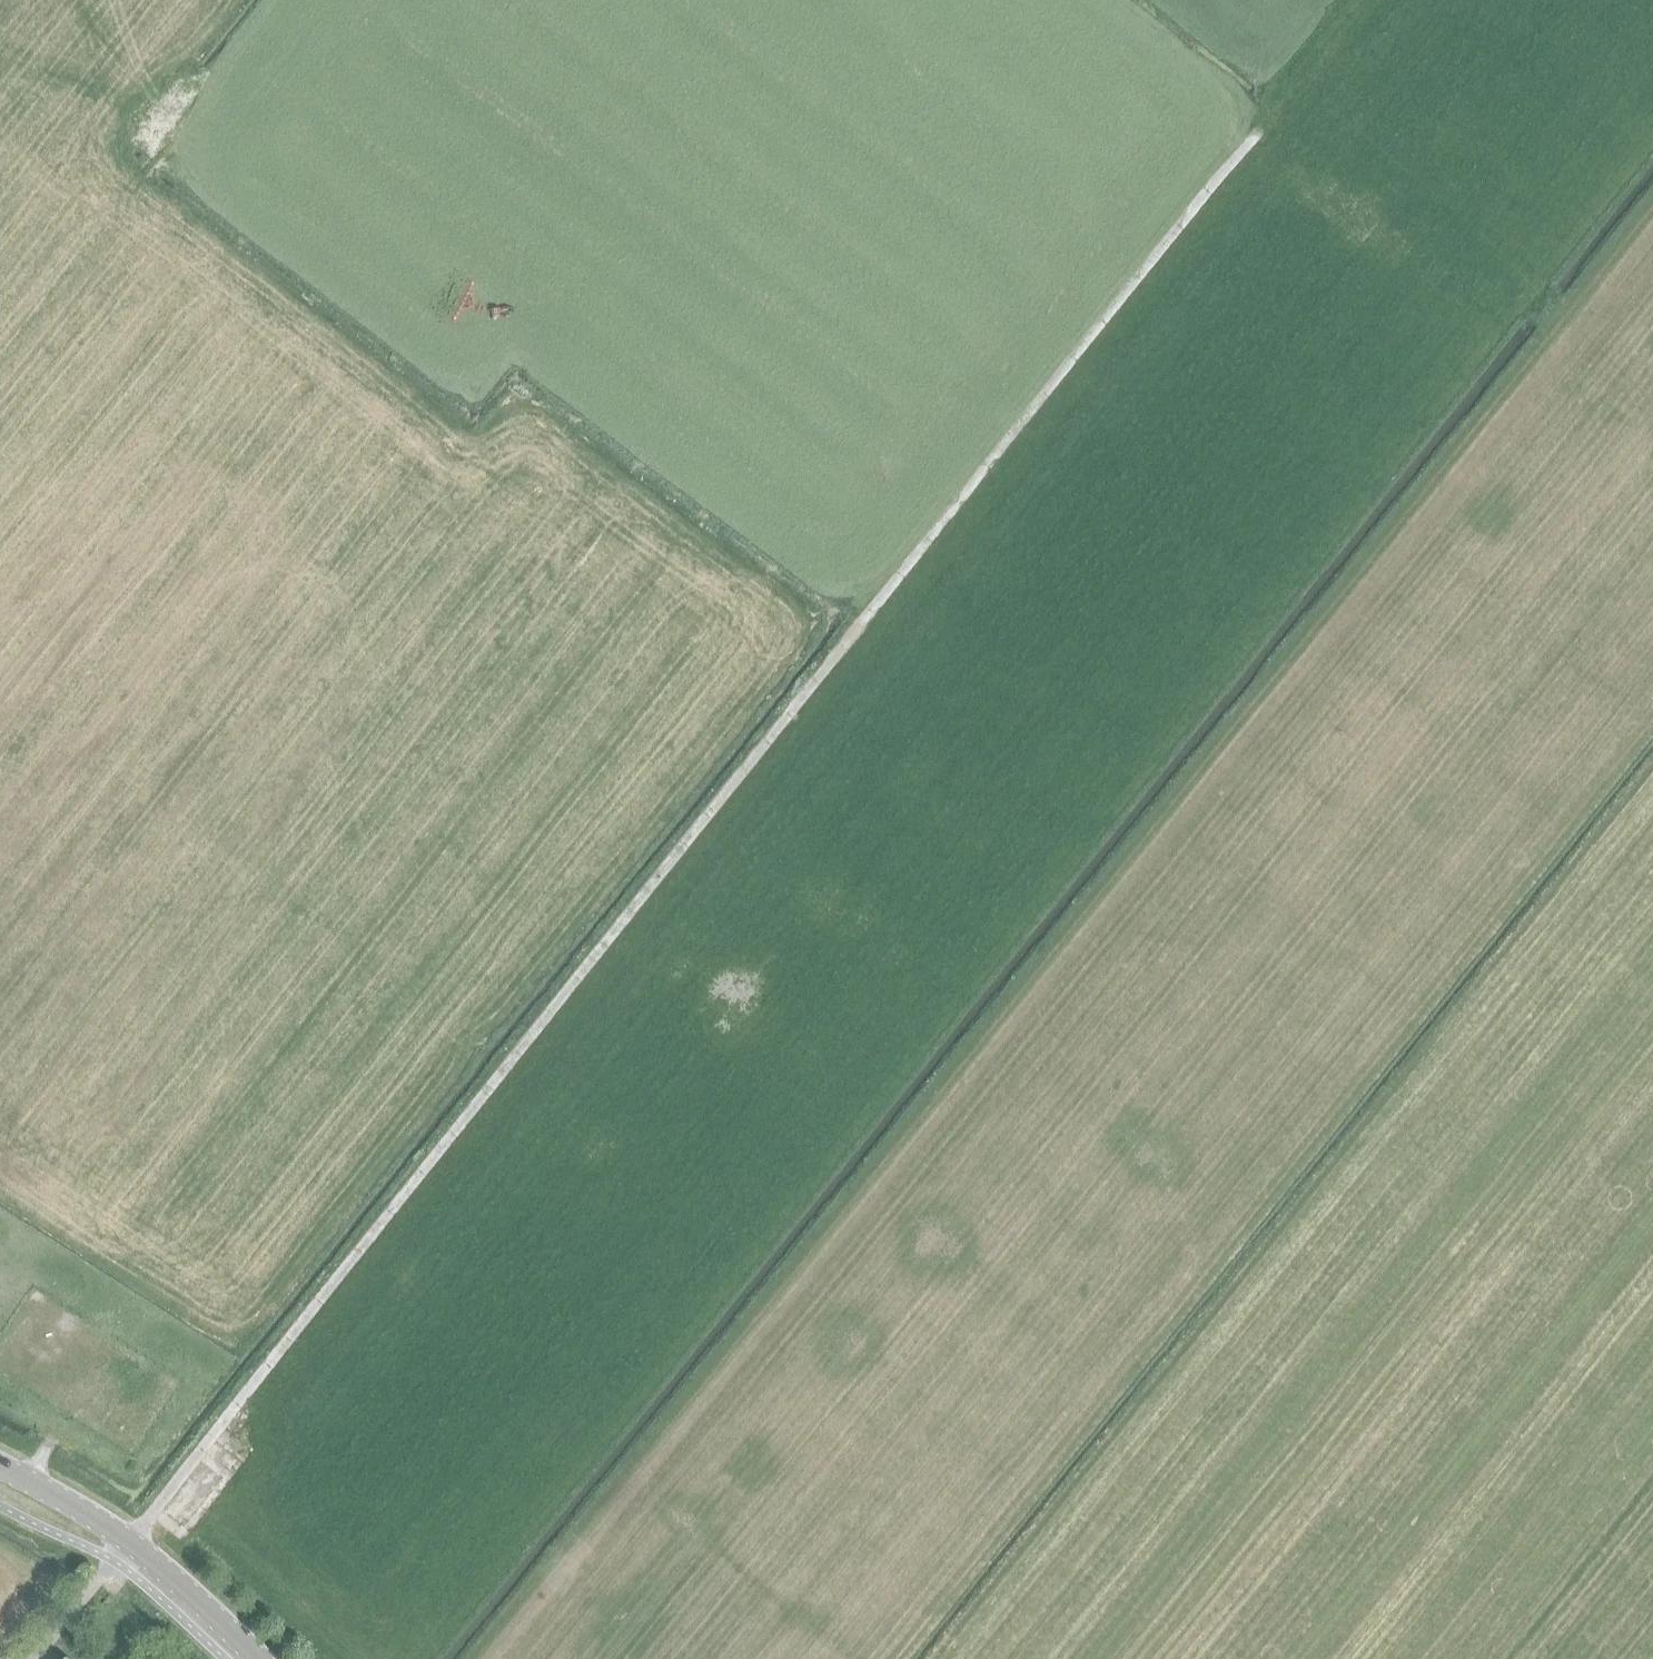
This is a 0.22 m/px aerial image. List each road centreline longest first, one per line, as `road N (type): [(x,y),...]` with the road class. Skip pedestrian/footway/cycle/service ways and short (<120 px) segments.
road 1 (secondary): [(259,1658),(129,1543),(0,1466)]

